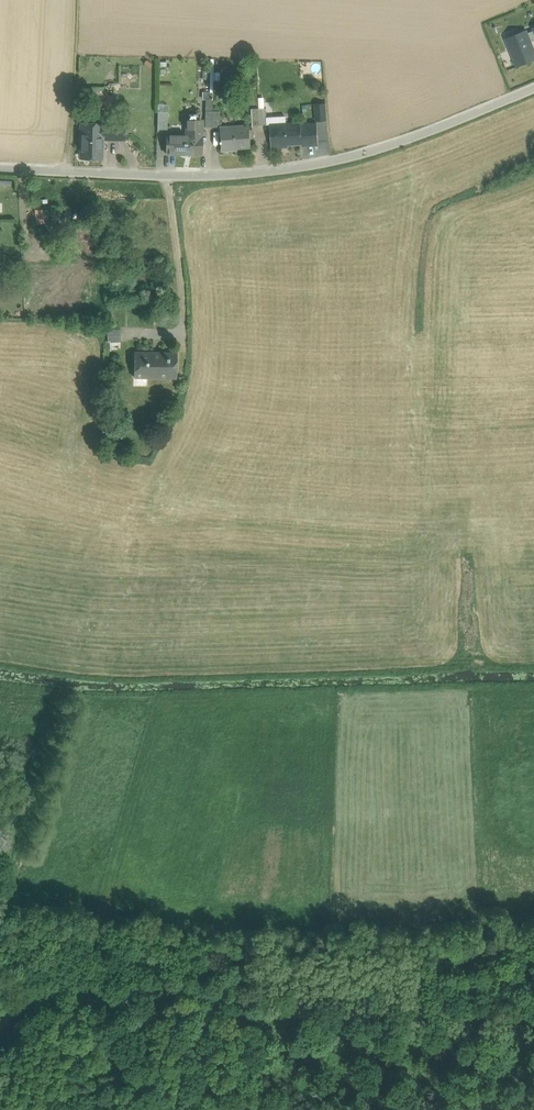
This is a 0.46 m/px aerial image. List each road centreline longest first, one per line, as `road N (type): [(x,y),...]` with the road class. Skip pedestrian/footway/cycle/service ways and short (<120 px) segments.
road 1 (unclassified): [(533,88),(415,136),(306,165),(214,175),(0,169)]
road 2 (track): [(533,1018),(108,1006)]
road 3 (track): [(58,750),(0,948)]
road 4 (track): [(70,171),(79,0)]
road 5 (track): [(182,344),(166,175)]
road 6 (track): [(0,1055),(42,1010),(108,1006)]

